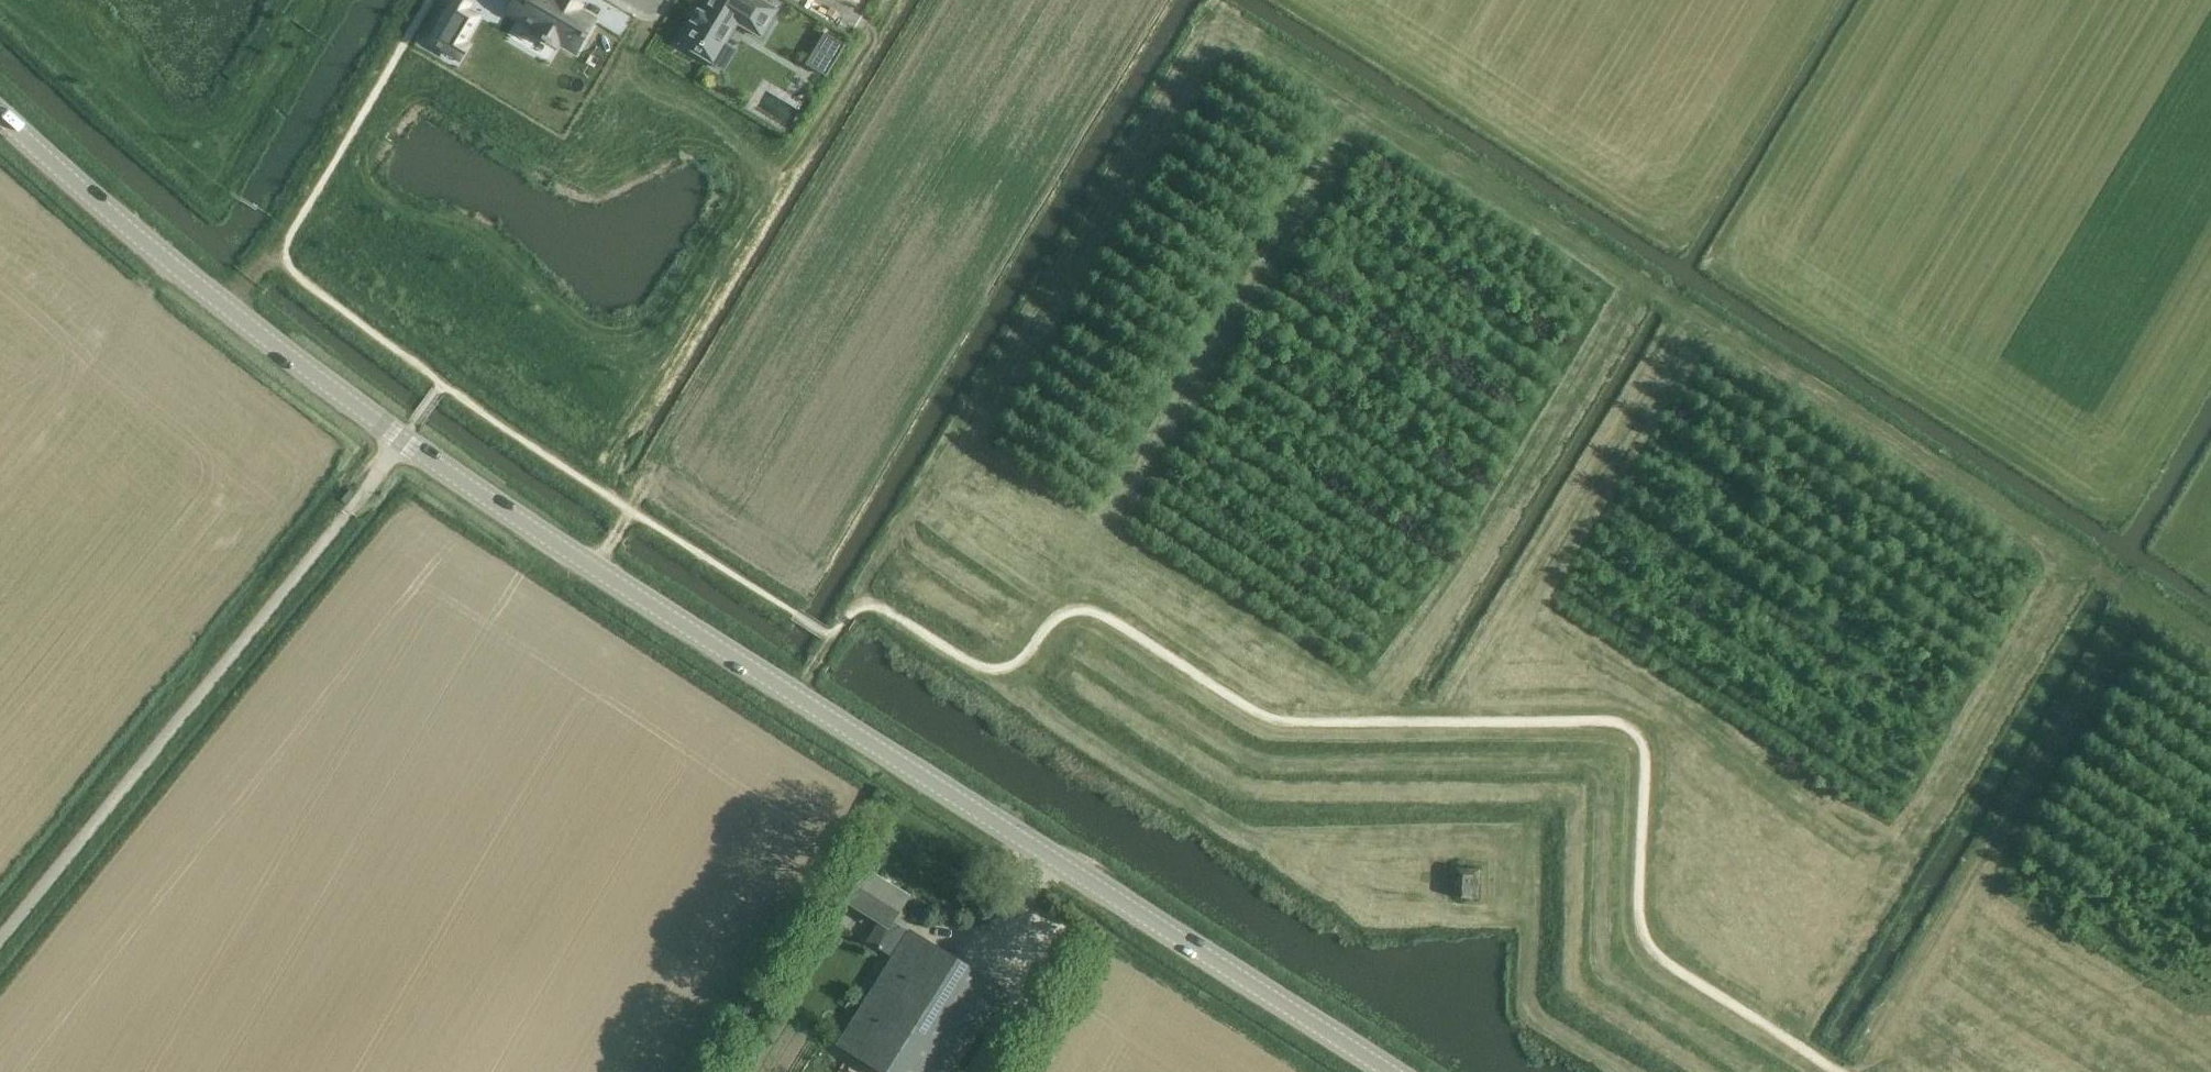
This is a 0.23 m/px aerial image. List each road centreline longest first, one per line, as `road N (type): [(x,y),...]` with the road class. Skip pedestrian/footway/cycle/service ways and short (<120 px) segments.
road 1 (tertiary): [(1392,1071),(403,440),(224,309),(0,109)]

